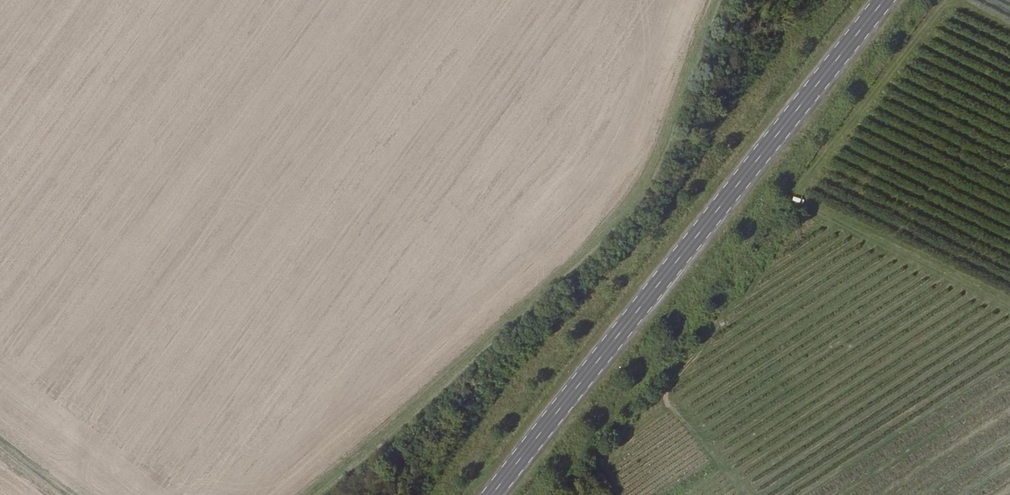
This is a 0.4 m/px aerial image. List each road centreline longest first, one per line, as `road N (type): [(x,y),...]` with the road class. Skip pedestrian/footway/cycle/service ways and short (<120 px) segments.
road 1 (primary): [(884,0),(492,494)]

